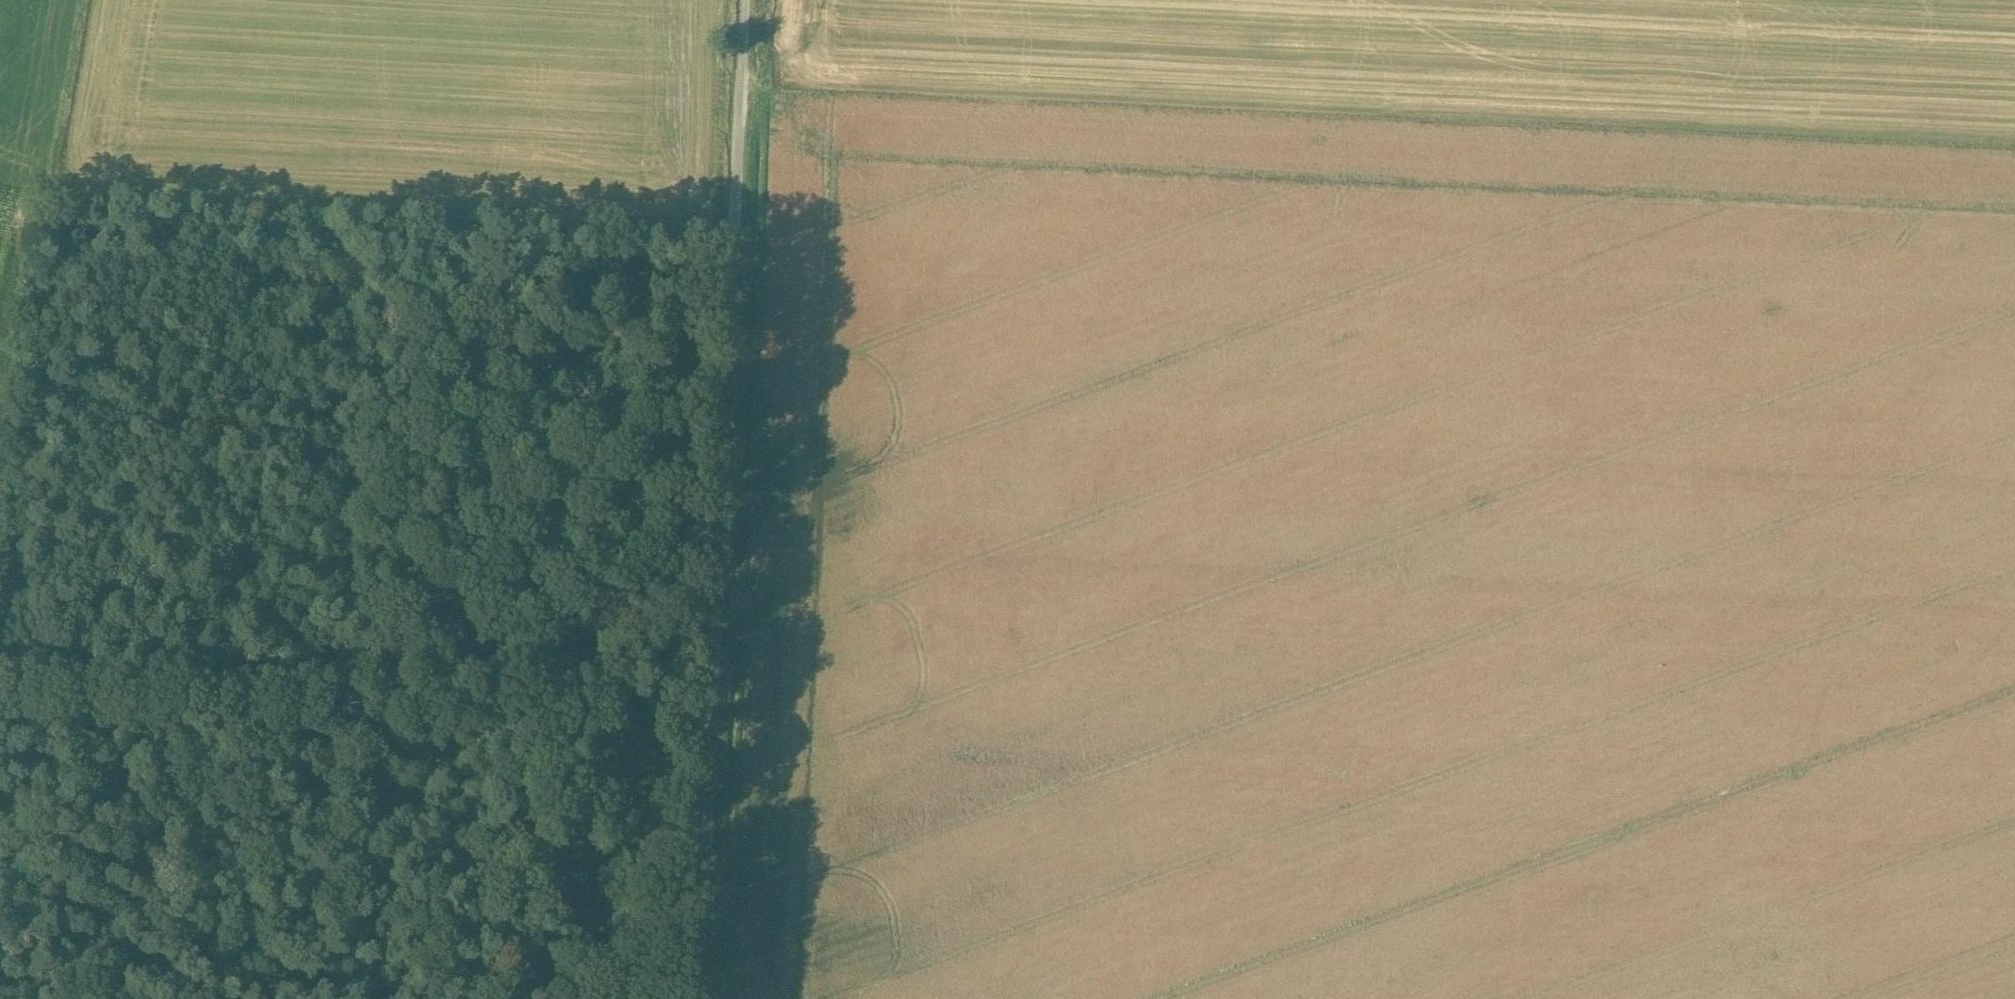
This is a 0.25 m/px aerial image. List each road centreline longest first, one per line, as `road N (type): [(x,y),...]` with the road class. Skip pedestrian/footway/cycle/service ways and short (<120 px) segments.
road 1 (track): [(701,998),(746,0)]

